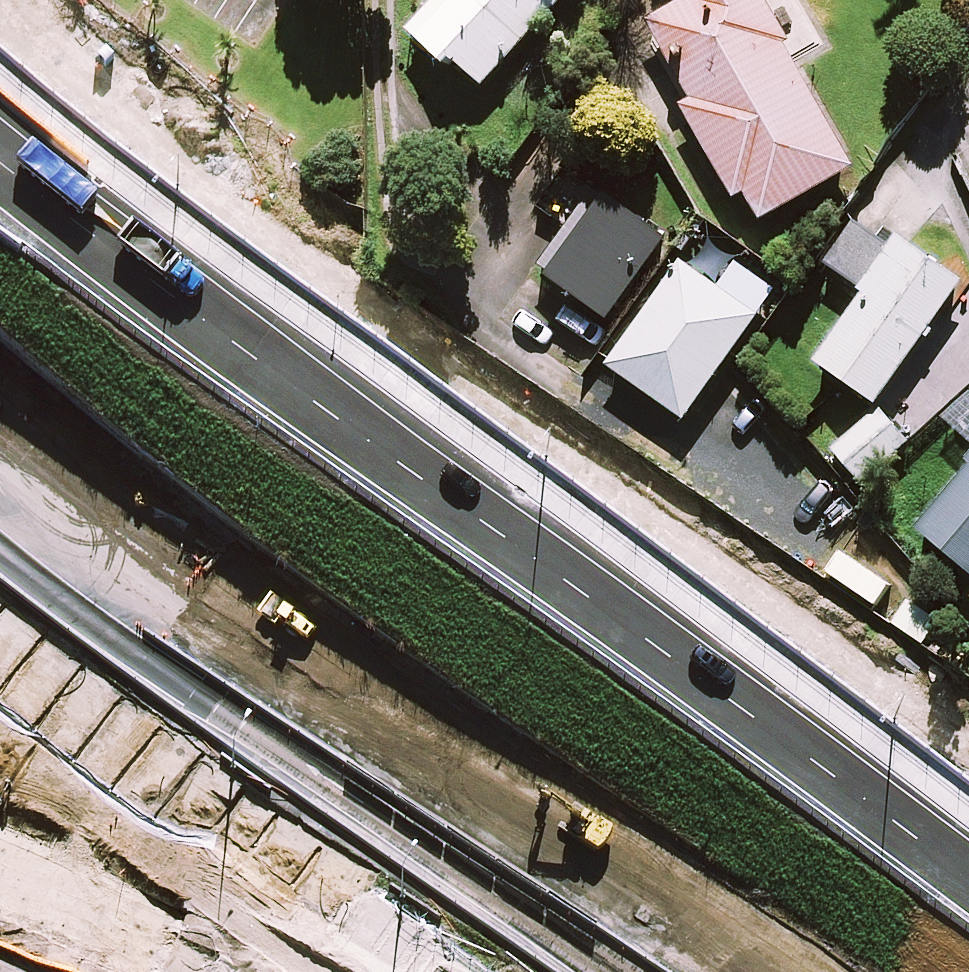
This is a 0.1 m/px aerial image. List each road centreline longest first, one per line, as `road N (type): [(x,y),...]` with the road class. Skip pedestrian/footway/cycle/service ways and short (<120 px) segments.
road 1 (motorway): [(0,183),(347,449),(968,891)]
road 2 (motorway): [(0,395),(338,679),(775,971)]
road 3 (motorway): [(630,971),(425,849),(222,711),(0,530)]
road 4 (motorway): [(304,971),(0,795)]

